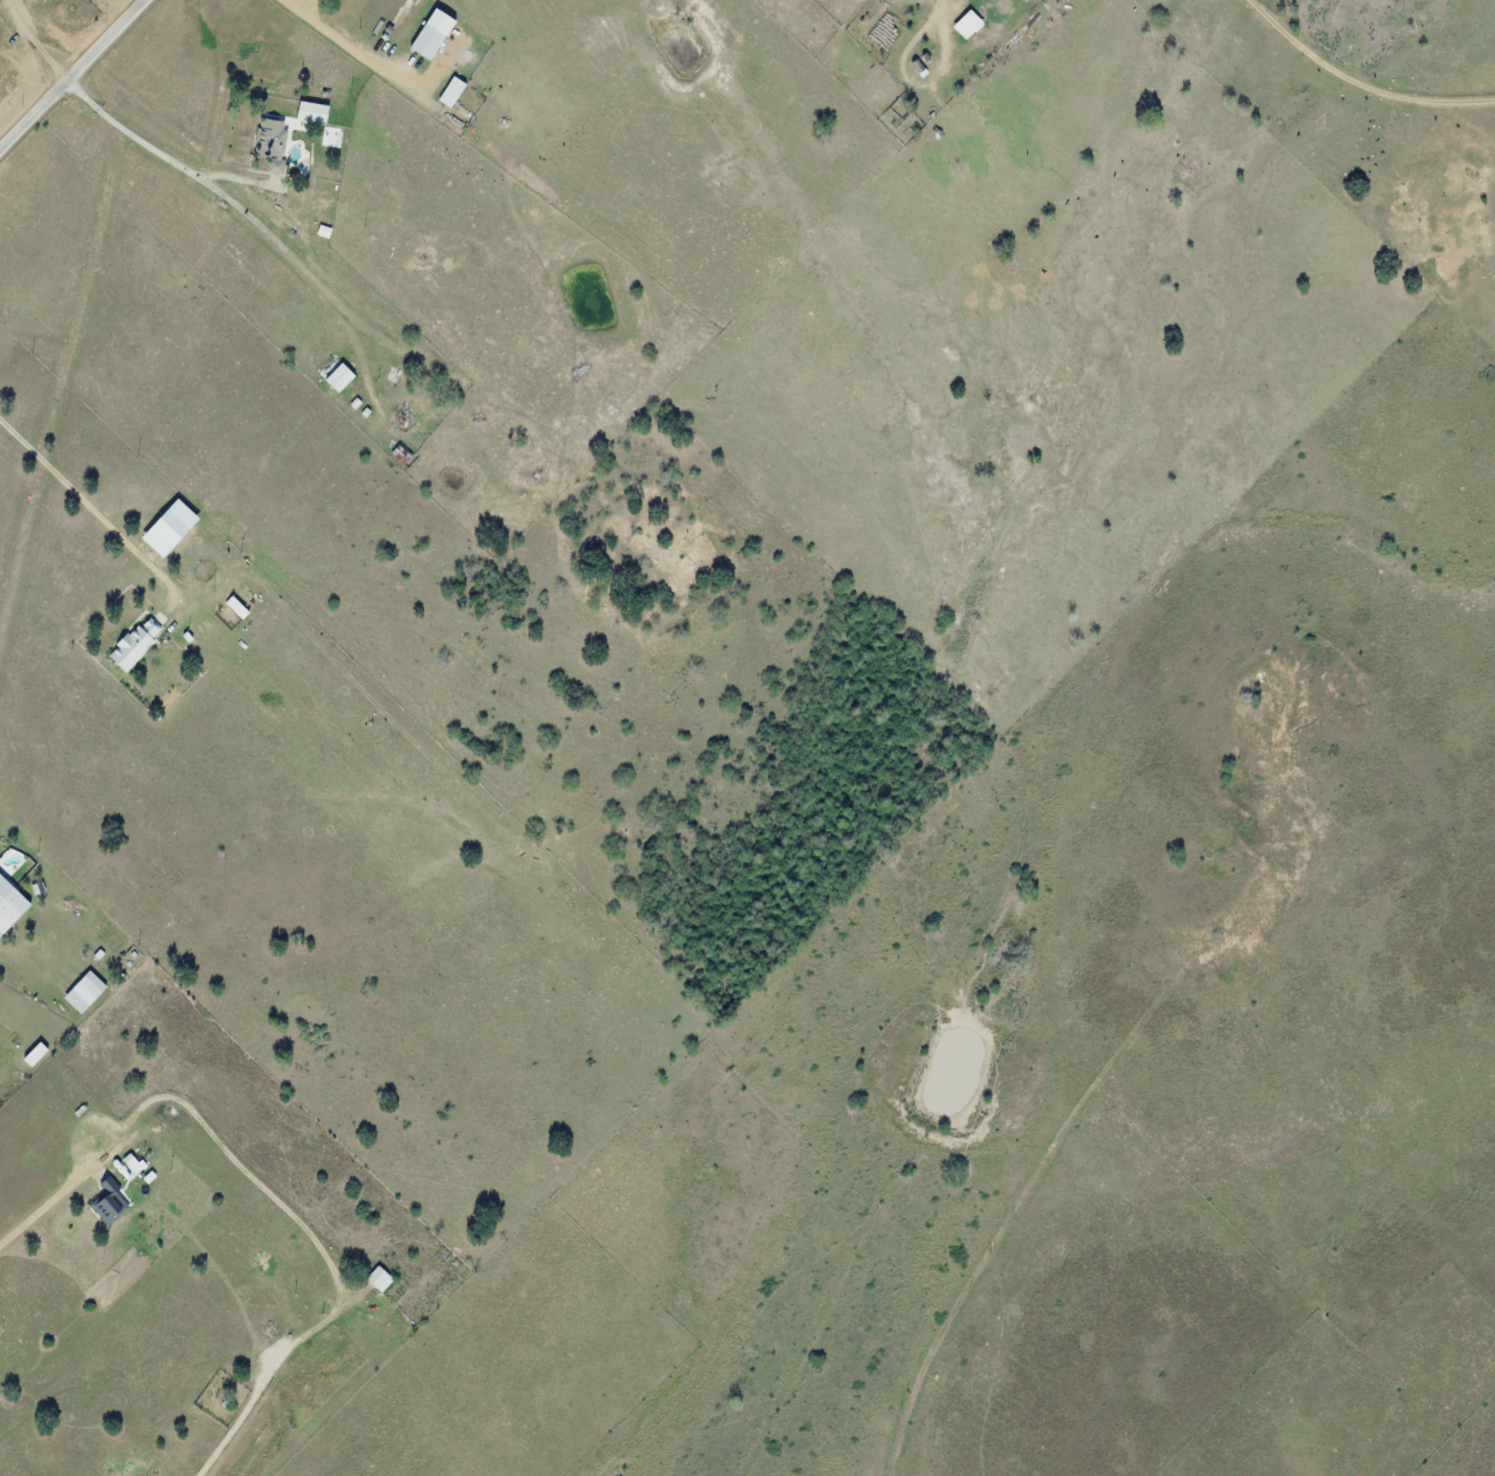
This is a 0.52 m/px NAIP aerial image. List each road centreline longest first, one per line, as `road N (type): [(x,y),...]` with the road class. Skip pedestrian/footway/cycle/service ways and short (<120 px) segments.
road 1 (residential): [(1494,109),(1369,106),(1311,72),(1234,0)]
road 2 (residential): [(0,150),(145,0)]

